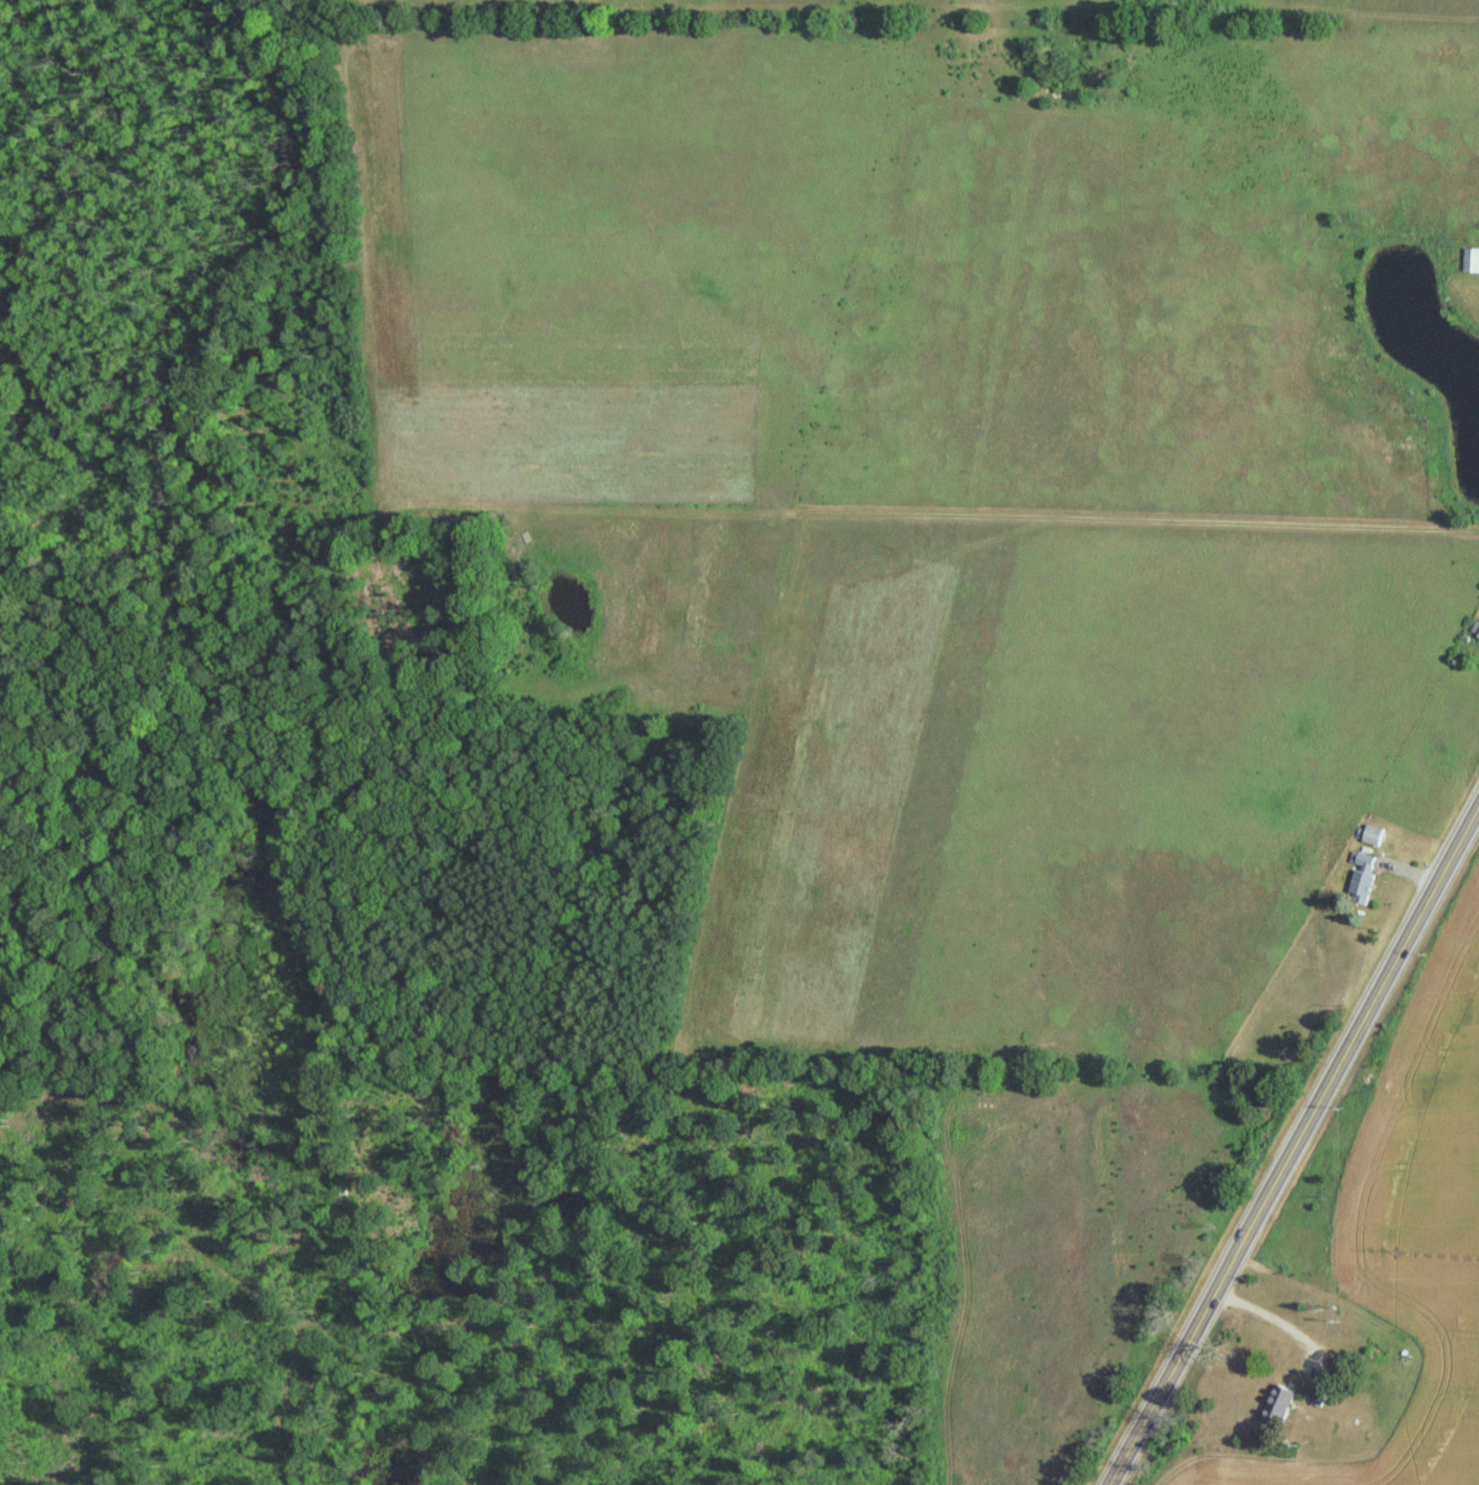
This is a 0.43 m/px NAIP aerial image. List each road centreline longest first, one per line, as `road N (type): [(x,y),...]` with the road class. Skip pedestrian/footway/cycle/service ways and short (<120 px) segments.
road 1 (secondary): [(1111,1484),(1478,816)]

